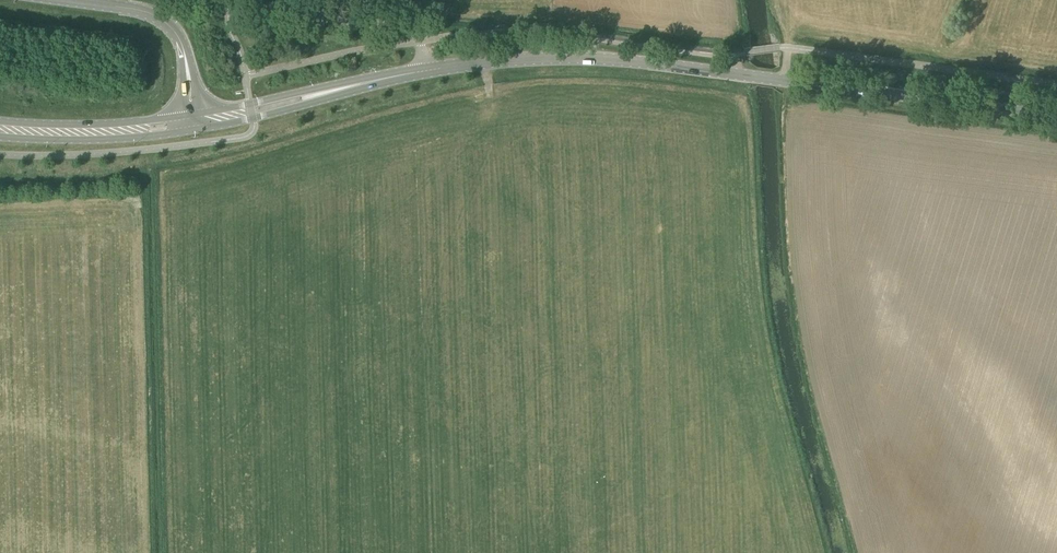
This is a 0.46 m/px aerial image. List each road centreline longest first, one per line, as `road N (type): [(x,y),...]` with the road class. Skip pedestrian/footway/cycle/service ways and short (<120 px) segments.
road 1 (secondary): [(1056,119),(648,63),(553,59),(426,71)]
road 2 (track): [(828,552),(767,301),(753,109),(737,55)]
road 3 (secondary): [(426,71),(195,123)]
road 4 (unclassified): [(426,71),(418,42),(400,22),(238,0)]
road 5 (secondary): [(195,123),(186,59),(167,25),(143,13),(54,0)]
road 6 (secondary): [(195,123),(141,131),(0,130)]

